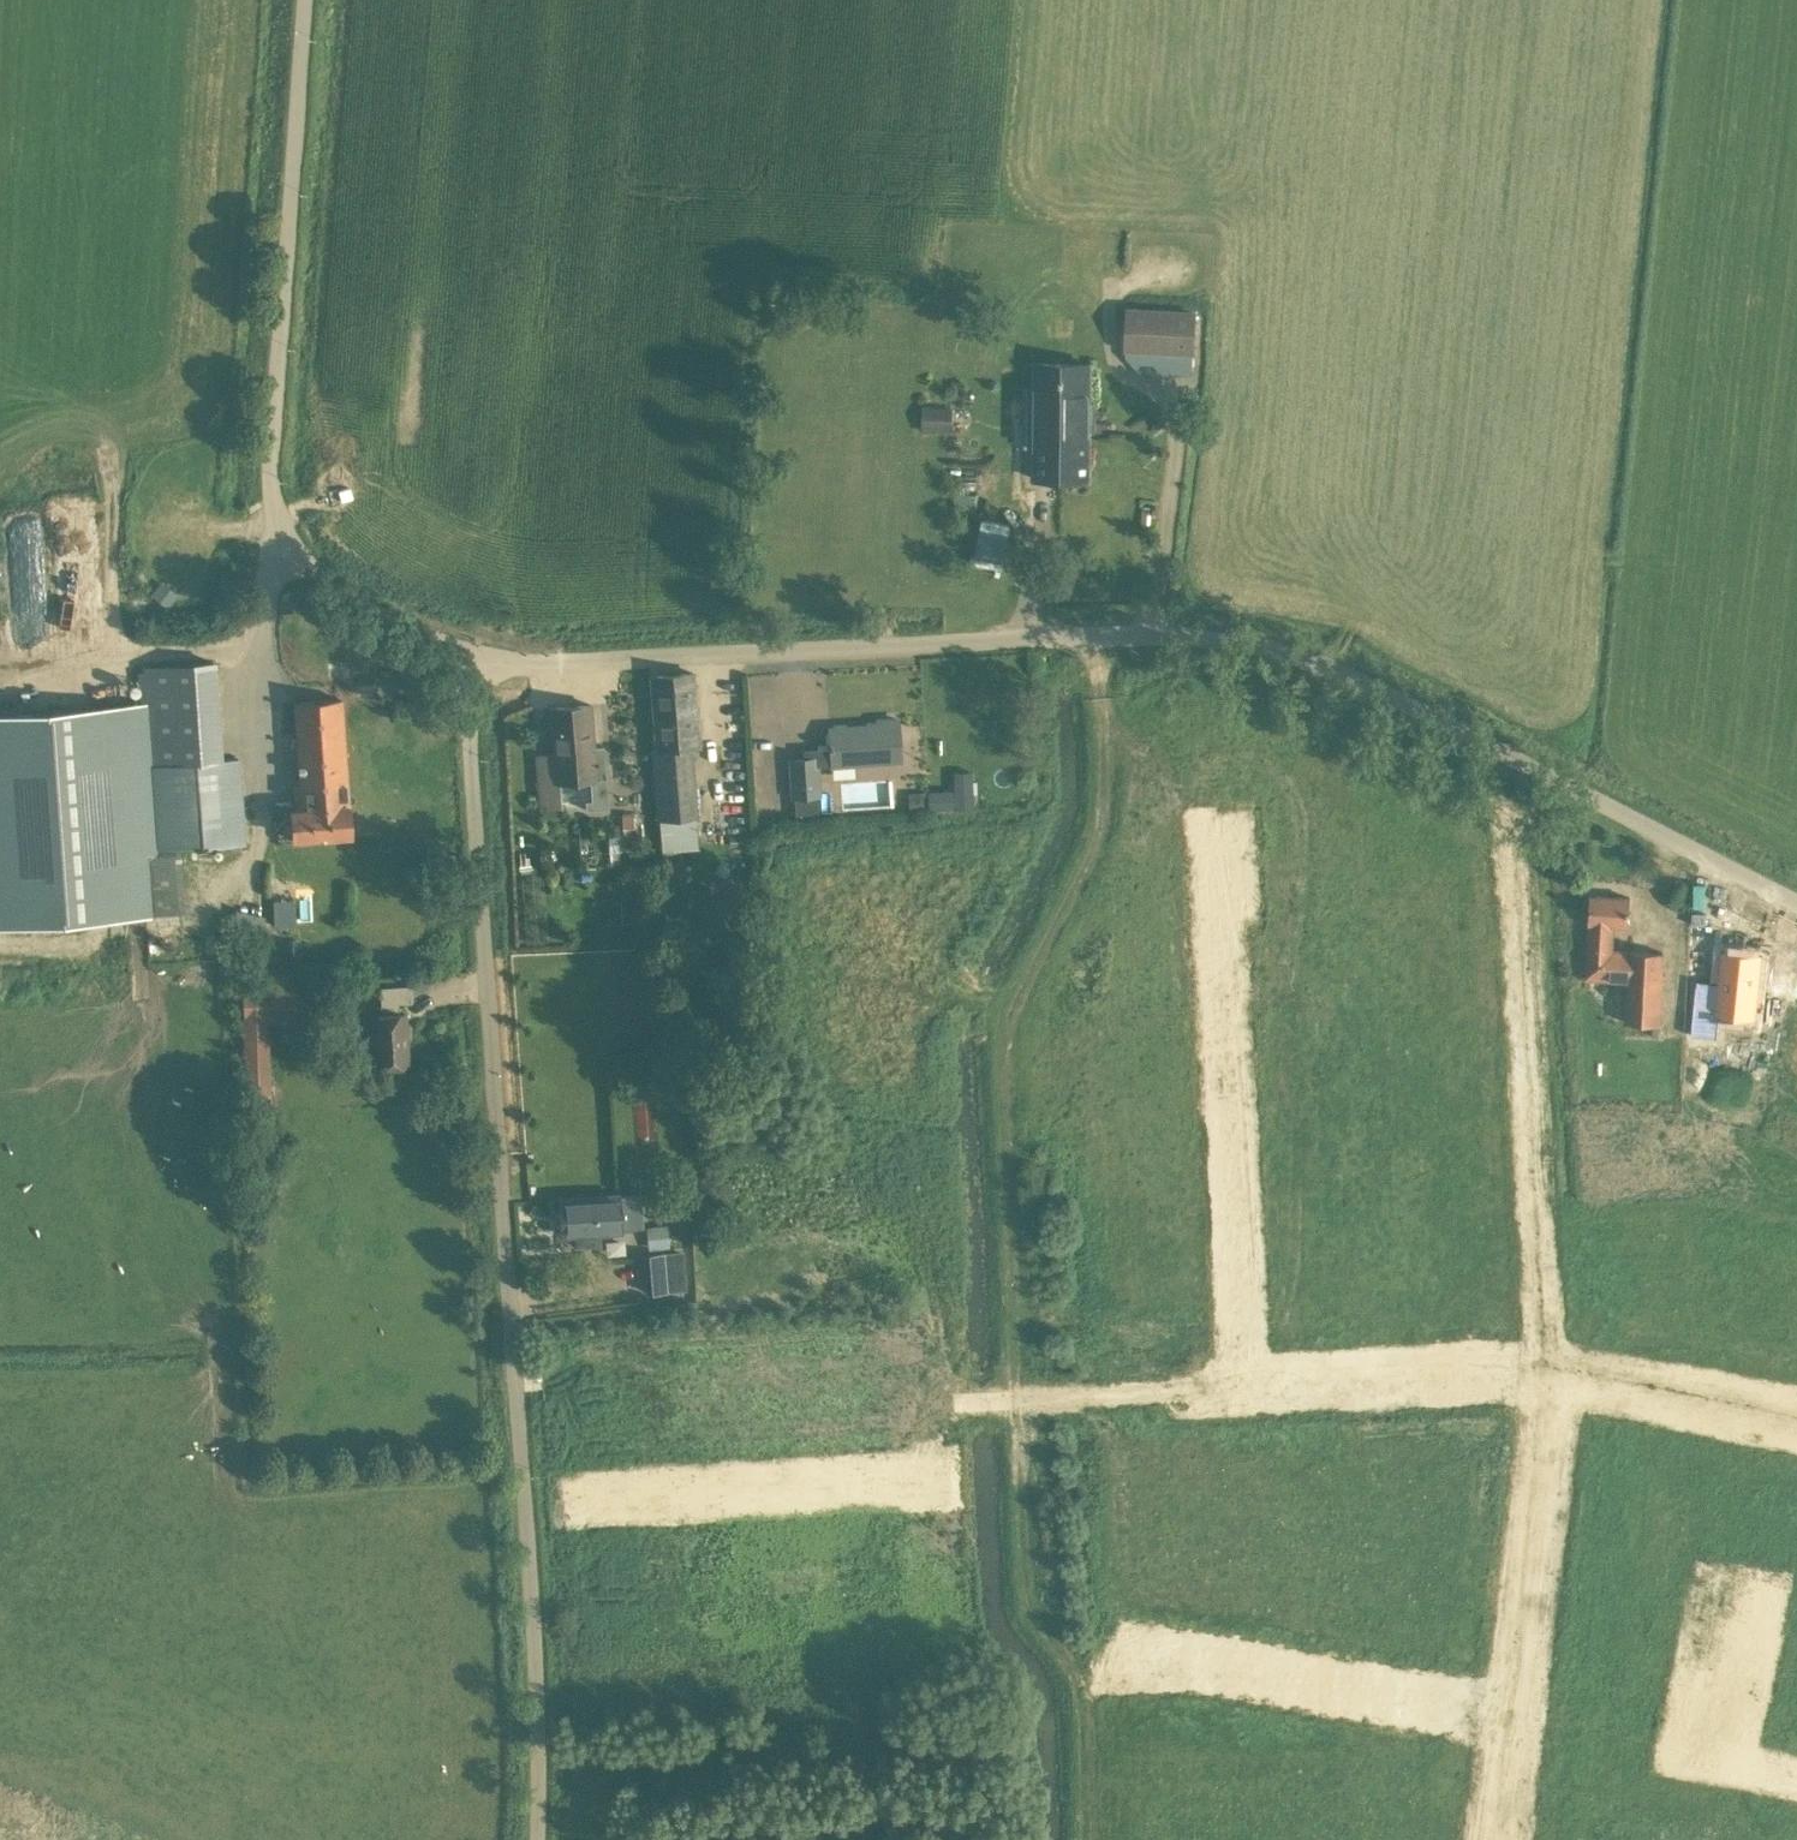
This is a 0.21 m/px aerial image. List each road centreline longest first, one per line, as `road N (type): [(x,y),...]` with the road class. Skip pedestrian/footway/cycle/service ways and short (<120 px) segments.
road 1 (unclassified): [(474,658),(524,664),(1128,632),(1215,638),(1299,656),(1796,903)]
road 2 (unclassified): [(527,1839),(530,1754),(507,1240),(468,712),(474,658)]
road 3 (residential): [(1255,1379),(956,1395),(956,1475),(560,1500)]
road 4 (unclassified): [(474,658),(322,581),(275,517),(270,461),(303,0)]
road 5 (residential): [(1219,813),(1255,1379)]
road 6 (residential): [(1513,830),(1541,1367)]
road 7 (residential): [(1107,1648),(1510,1721)]
road 8 (residential): [(1541,1367),(1510,1721)]
road 9 (residential): [(1541,1367),(1255,1379)]
road 10 (residential): [(1796,1433),(1541,1367)]

